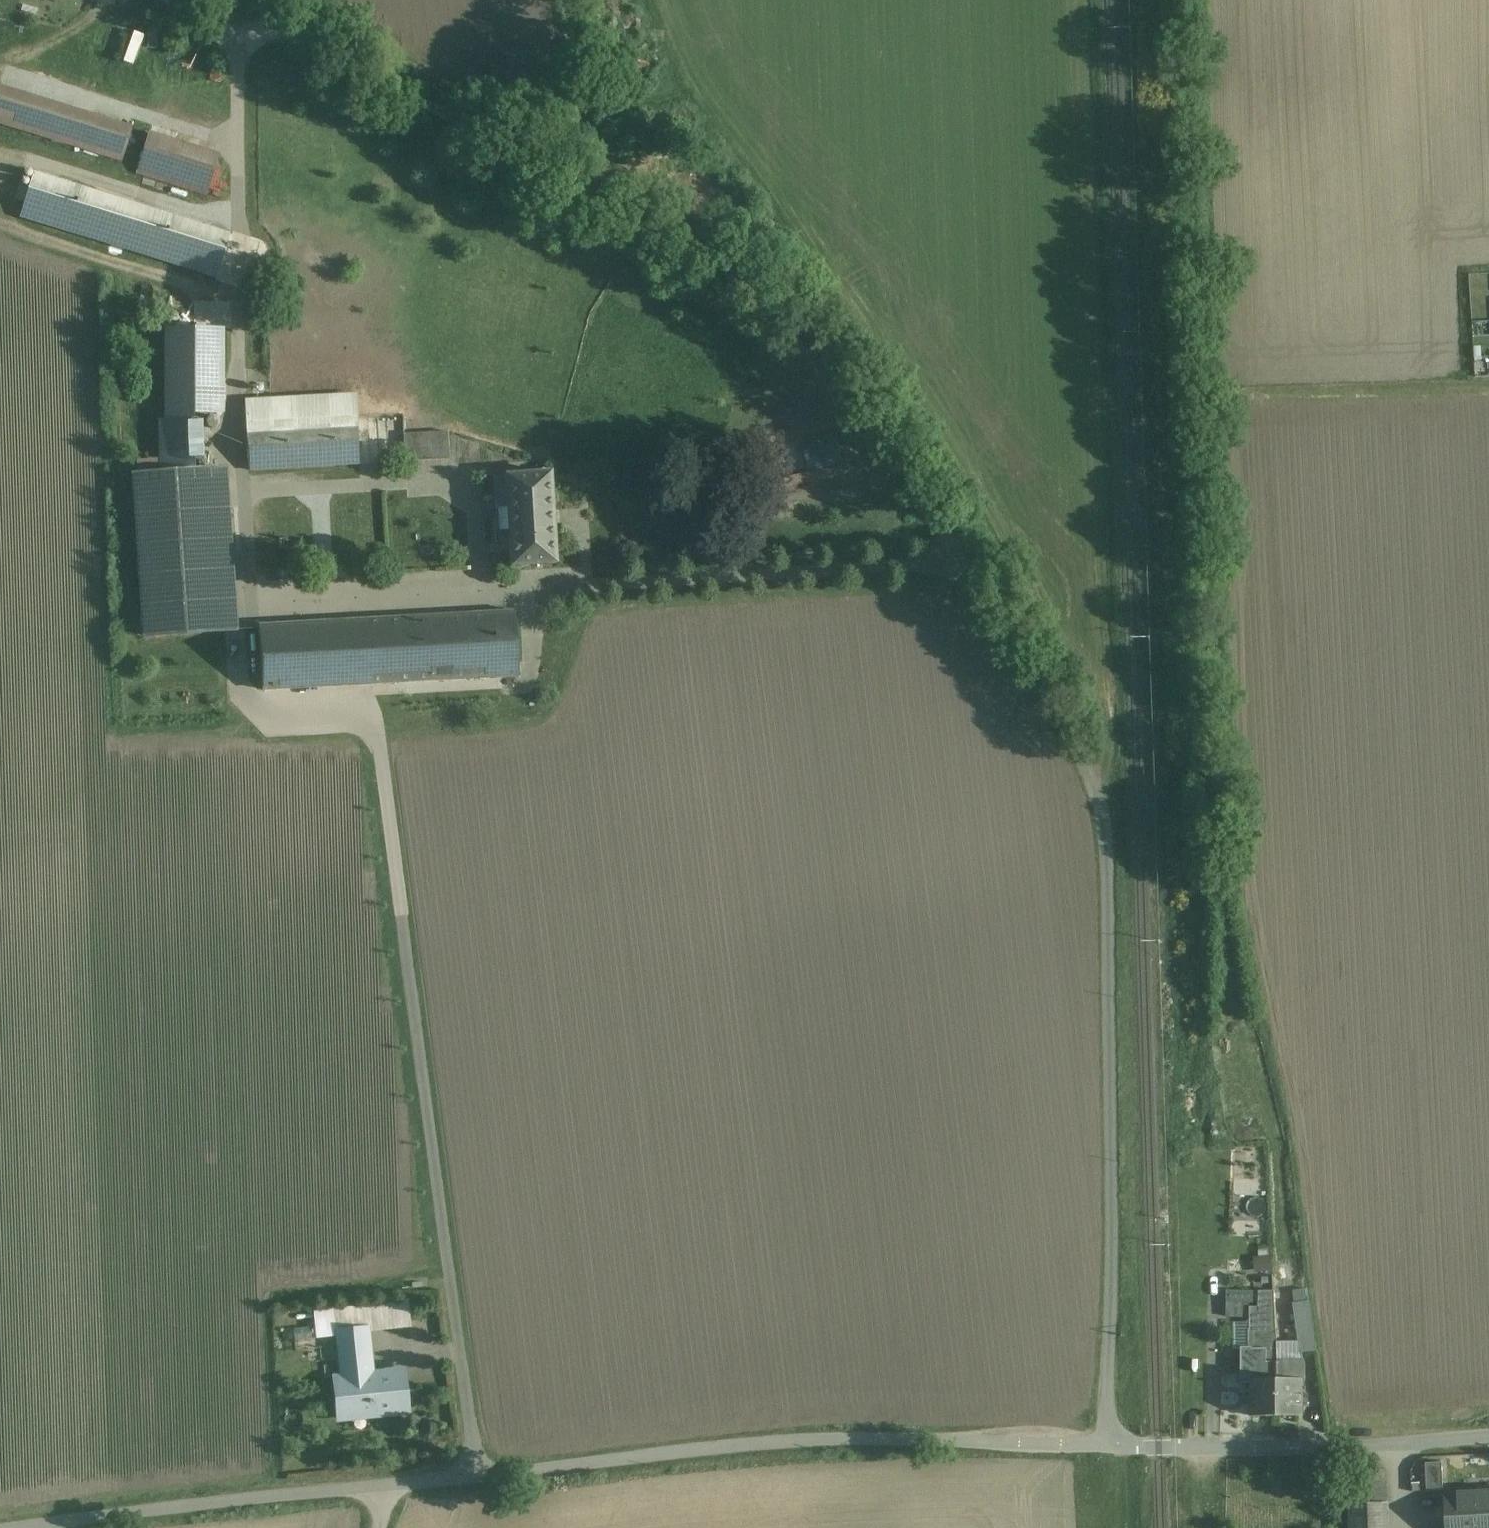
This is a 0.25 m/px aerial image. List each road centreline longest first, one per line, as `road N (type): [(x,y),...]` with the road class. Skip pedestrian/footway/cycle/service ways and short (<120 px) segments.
road 1 (unclassified): [(1488,1435),(1162,1446),(775,1438),(35,1527)]
road 2 (track): [(983,585),(808,315),(742,240),(629,206),(580,127),(561,0)]

